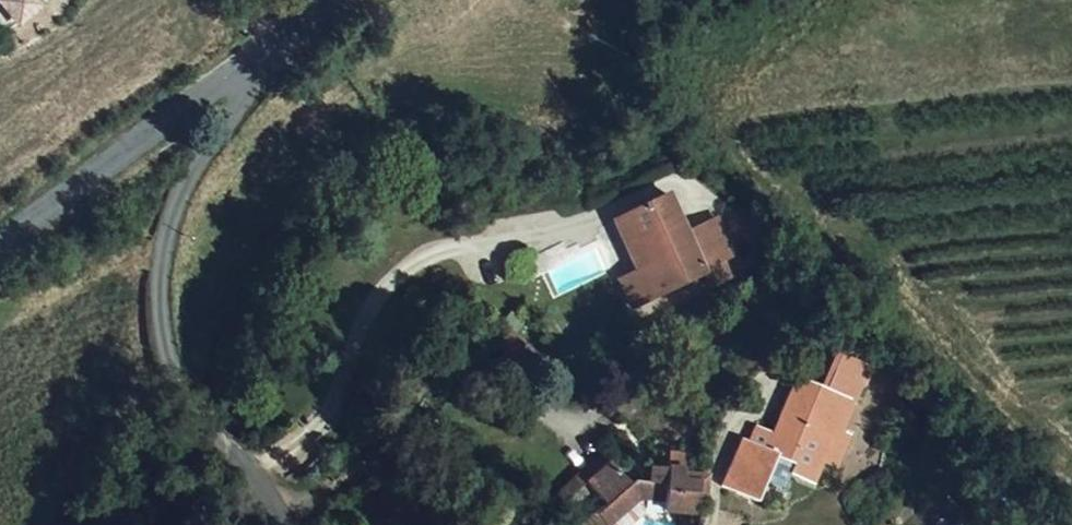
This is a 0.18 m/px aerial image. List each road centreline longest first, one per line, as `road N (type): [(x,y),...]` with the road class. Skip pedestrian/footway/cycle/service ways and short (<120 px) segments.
road 1 (residential): [(285,524),(274,502),(190,414),(159,334),(162,234),(214,129),(210,96)]
road 2 (tertiary): [(0,243),(210,96)]

